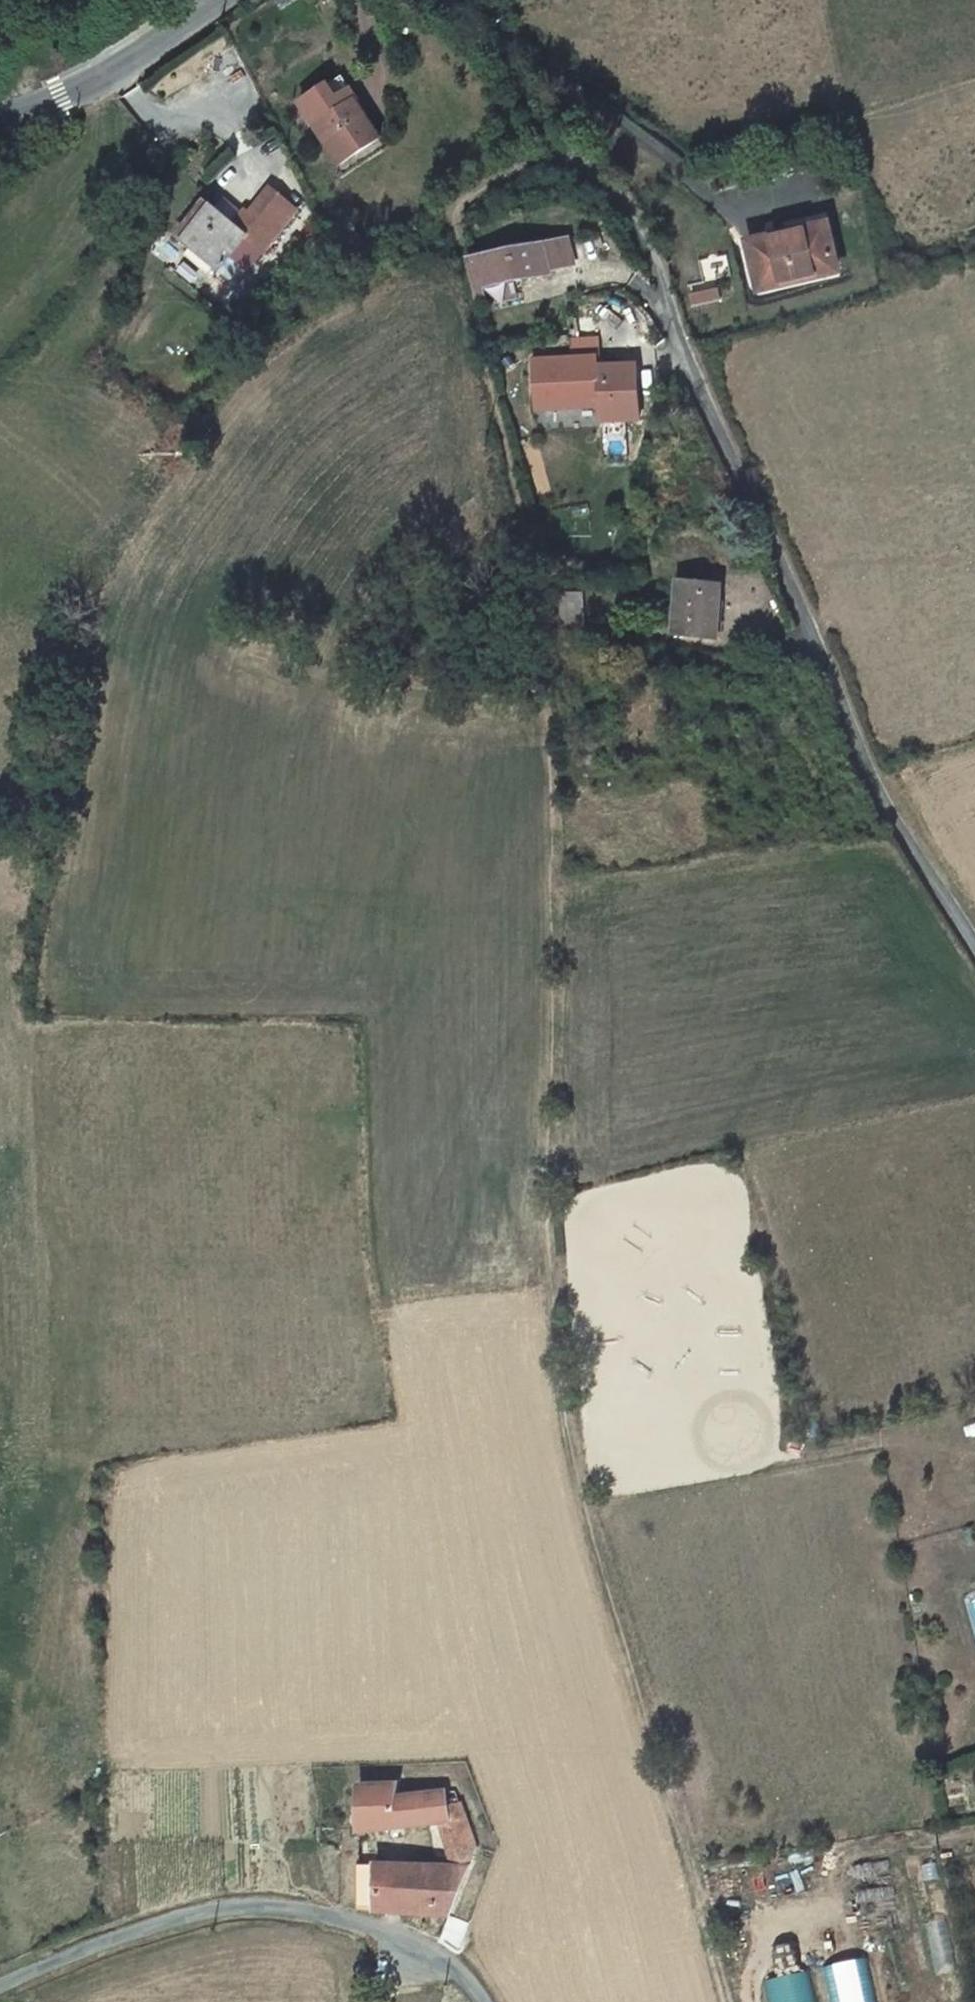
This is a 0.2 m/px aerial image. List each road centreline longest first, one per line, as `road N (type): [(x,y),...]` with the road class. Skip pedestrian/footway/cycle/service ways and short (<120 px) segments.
road 1 (track): [(726,2001),(573,1493),(552,1146),(553,714)]
road 2 (unclassified): [(439,0),(484,21),(561,140),(626,195),(657,257),(692,371),(882,797),(974,943)]
road 3 (unclassified): [(0,1986),(121,1933),(263,1904),(355,1920),(420,1945),(484,2001)]
road 4 (tertiary): [(0,118),(59,100),(216,0)]

